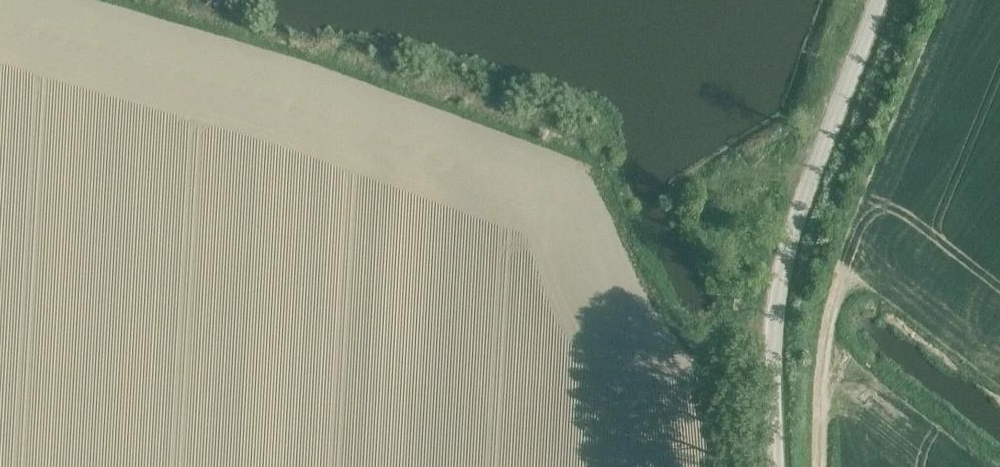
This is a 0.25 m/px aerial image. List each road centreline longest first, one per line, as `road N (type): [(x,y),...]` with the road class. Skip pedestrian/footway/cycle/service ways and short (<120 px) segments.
road 1 (unclassified): [(777,466),(771,343),(781,266),(879,0)]

